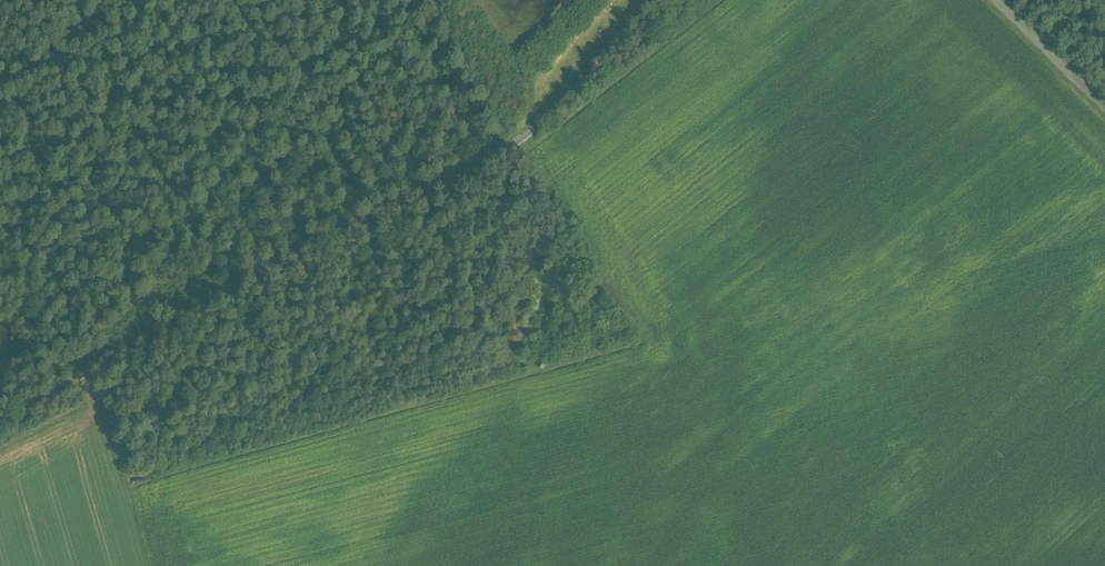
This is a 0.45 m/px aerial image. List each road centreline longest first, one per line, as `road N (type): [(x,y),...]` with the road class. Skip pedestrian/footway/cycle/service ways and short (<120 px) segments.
road 1 (unclassified): [(0,425),(153,327),(518,140),(652,0)]
road 2 (unclassified): [(996,0),(1104,107)]

